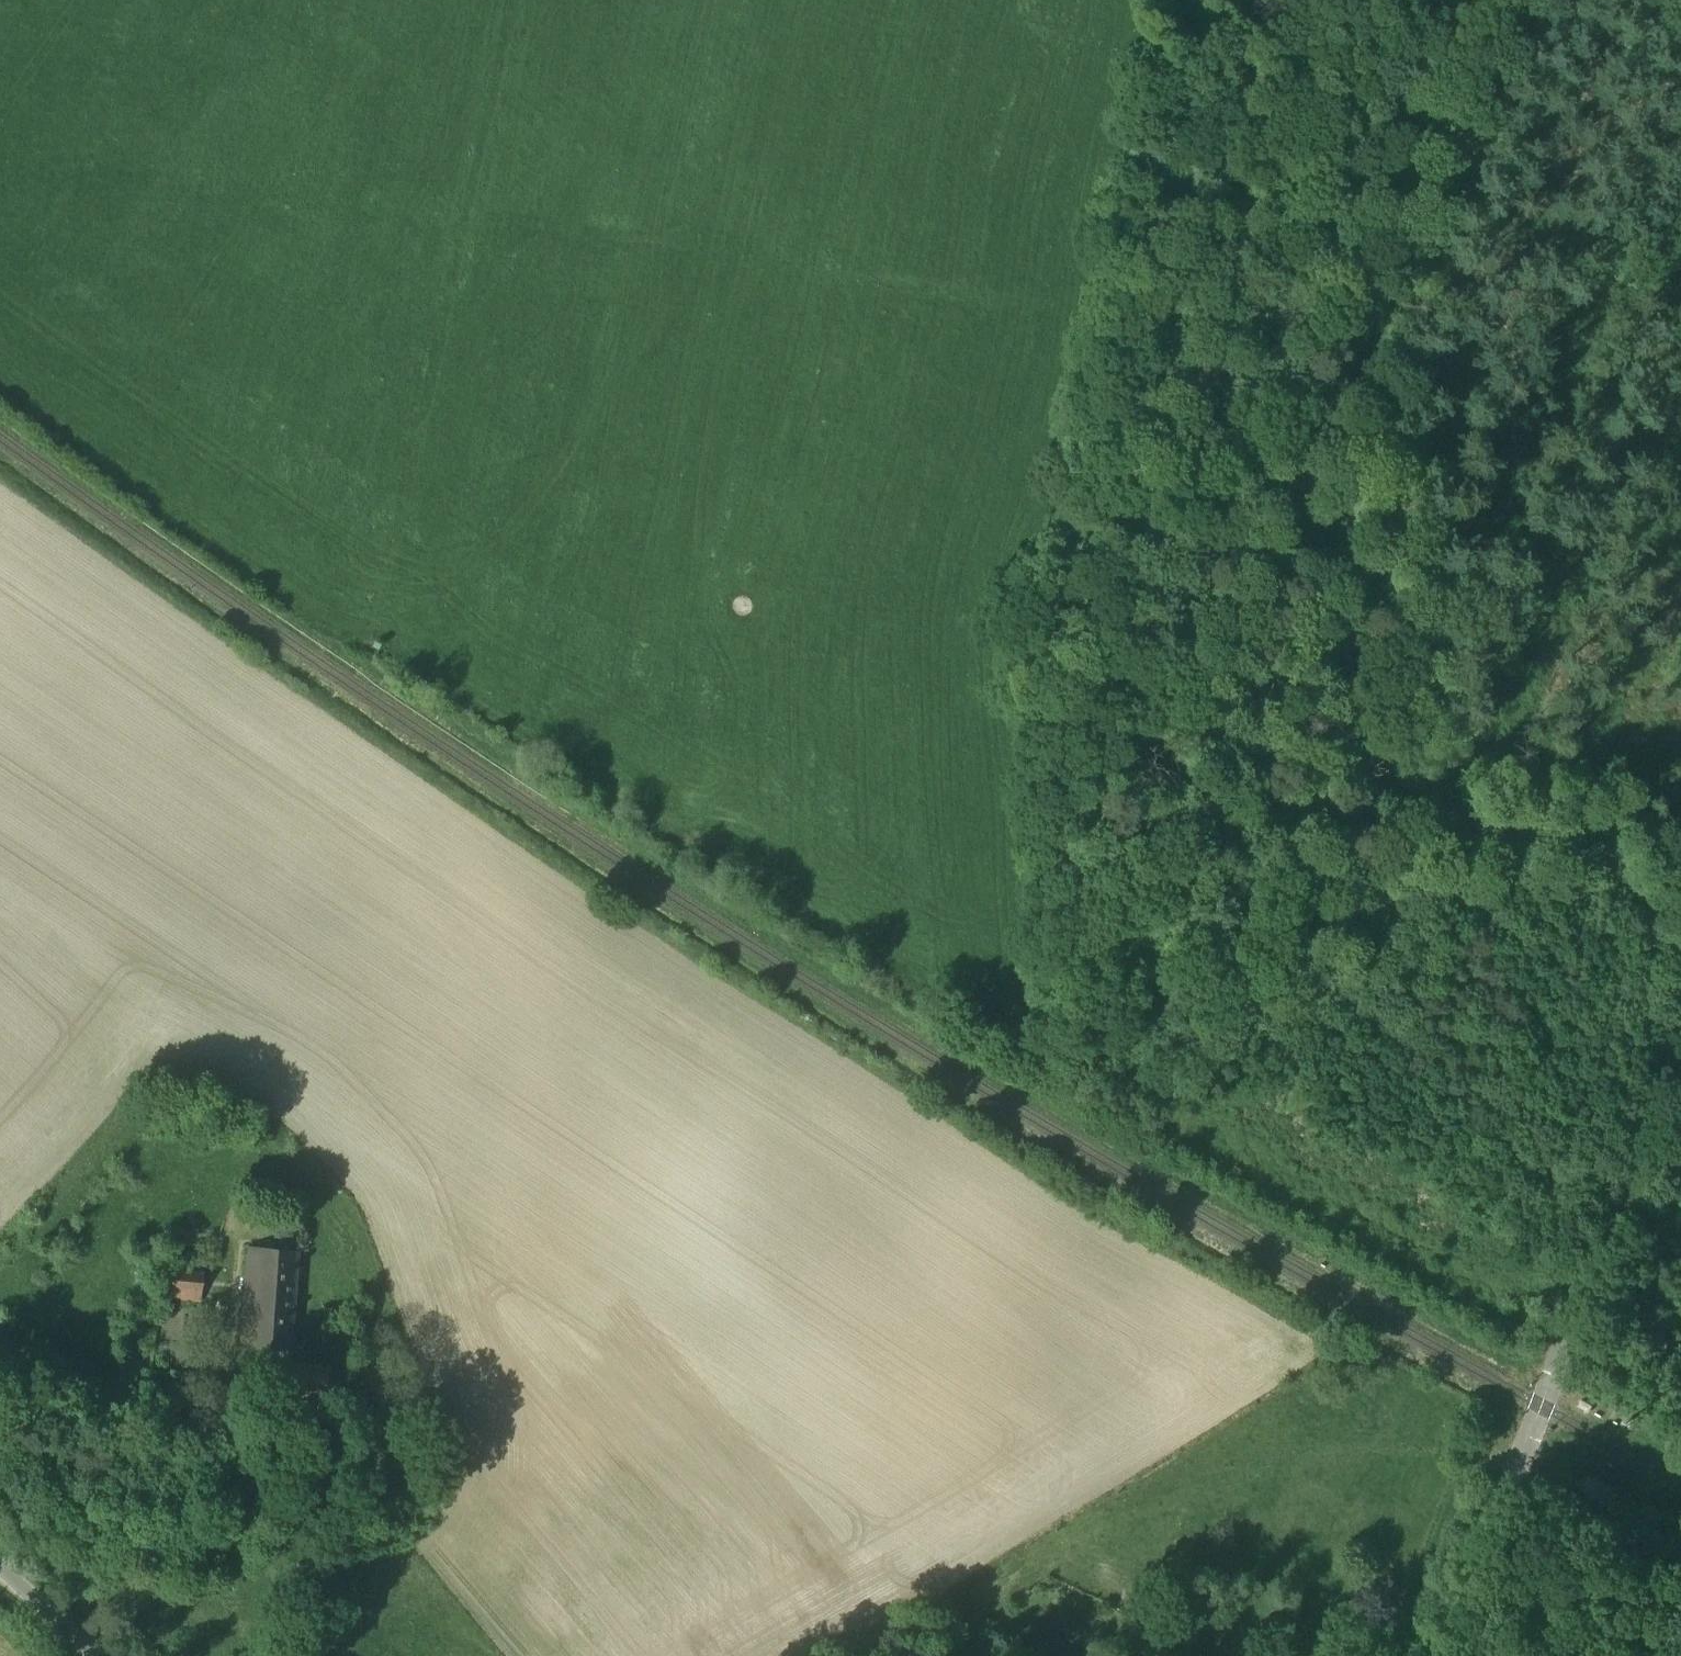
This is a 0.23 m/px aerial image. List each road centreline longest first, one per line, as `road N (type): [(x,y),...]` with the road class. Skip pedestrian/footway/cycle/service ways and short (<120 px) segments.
road 1 (residential): [(1449,1655),(1680,1001)]
road 2 (unclassified): [(0,1568),(97,1655)]

